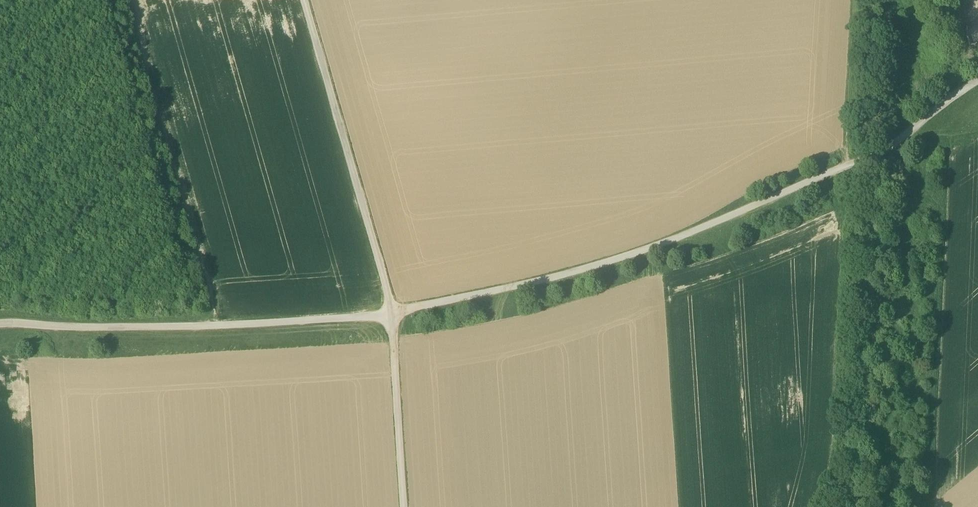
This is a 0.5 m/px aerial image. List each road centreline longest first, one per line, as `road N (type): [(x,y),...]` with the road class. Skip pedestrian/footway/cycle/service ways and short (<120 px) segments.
road 1 (track): [(977,82),(884,153),(653,247),(392,313)]
road 2 (track): [(0,324),(224,325),(392,313)]
road 3 (track): [(392,313),(304,0)]
road 4 (track): [(403,506),(392,313)]
road 5 (track): [(850,165),(857,0)]

